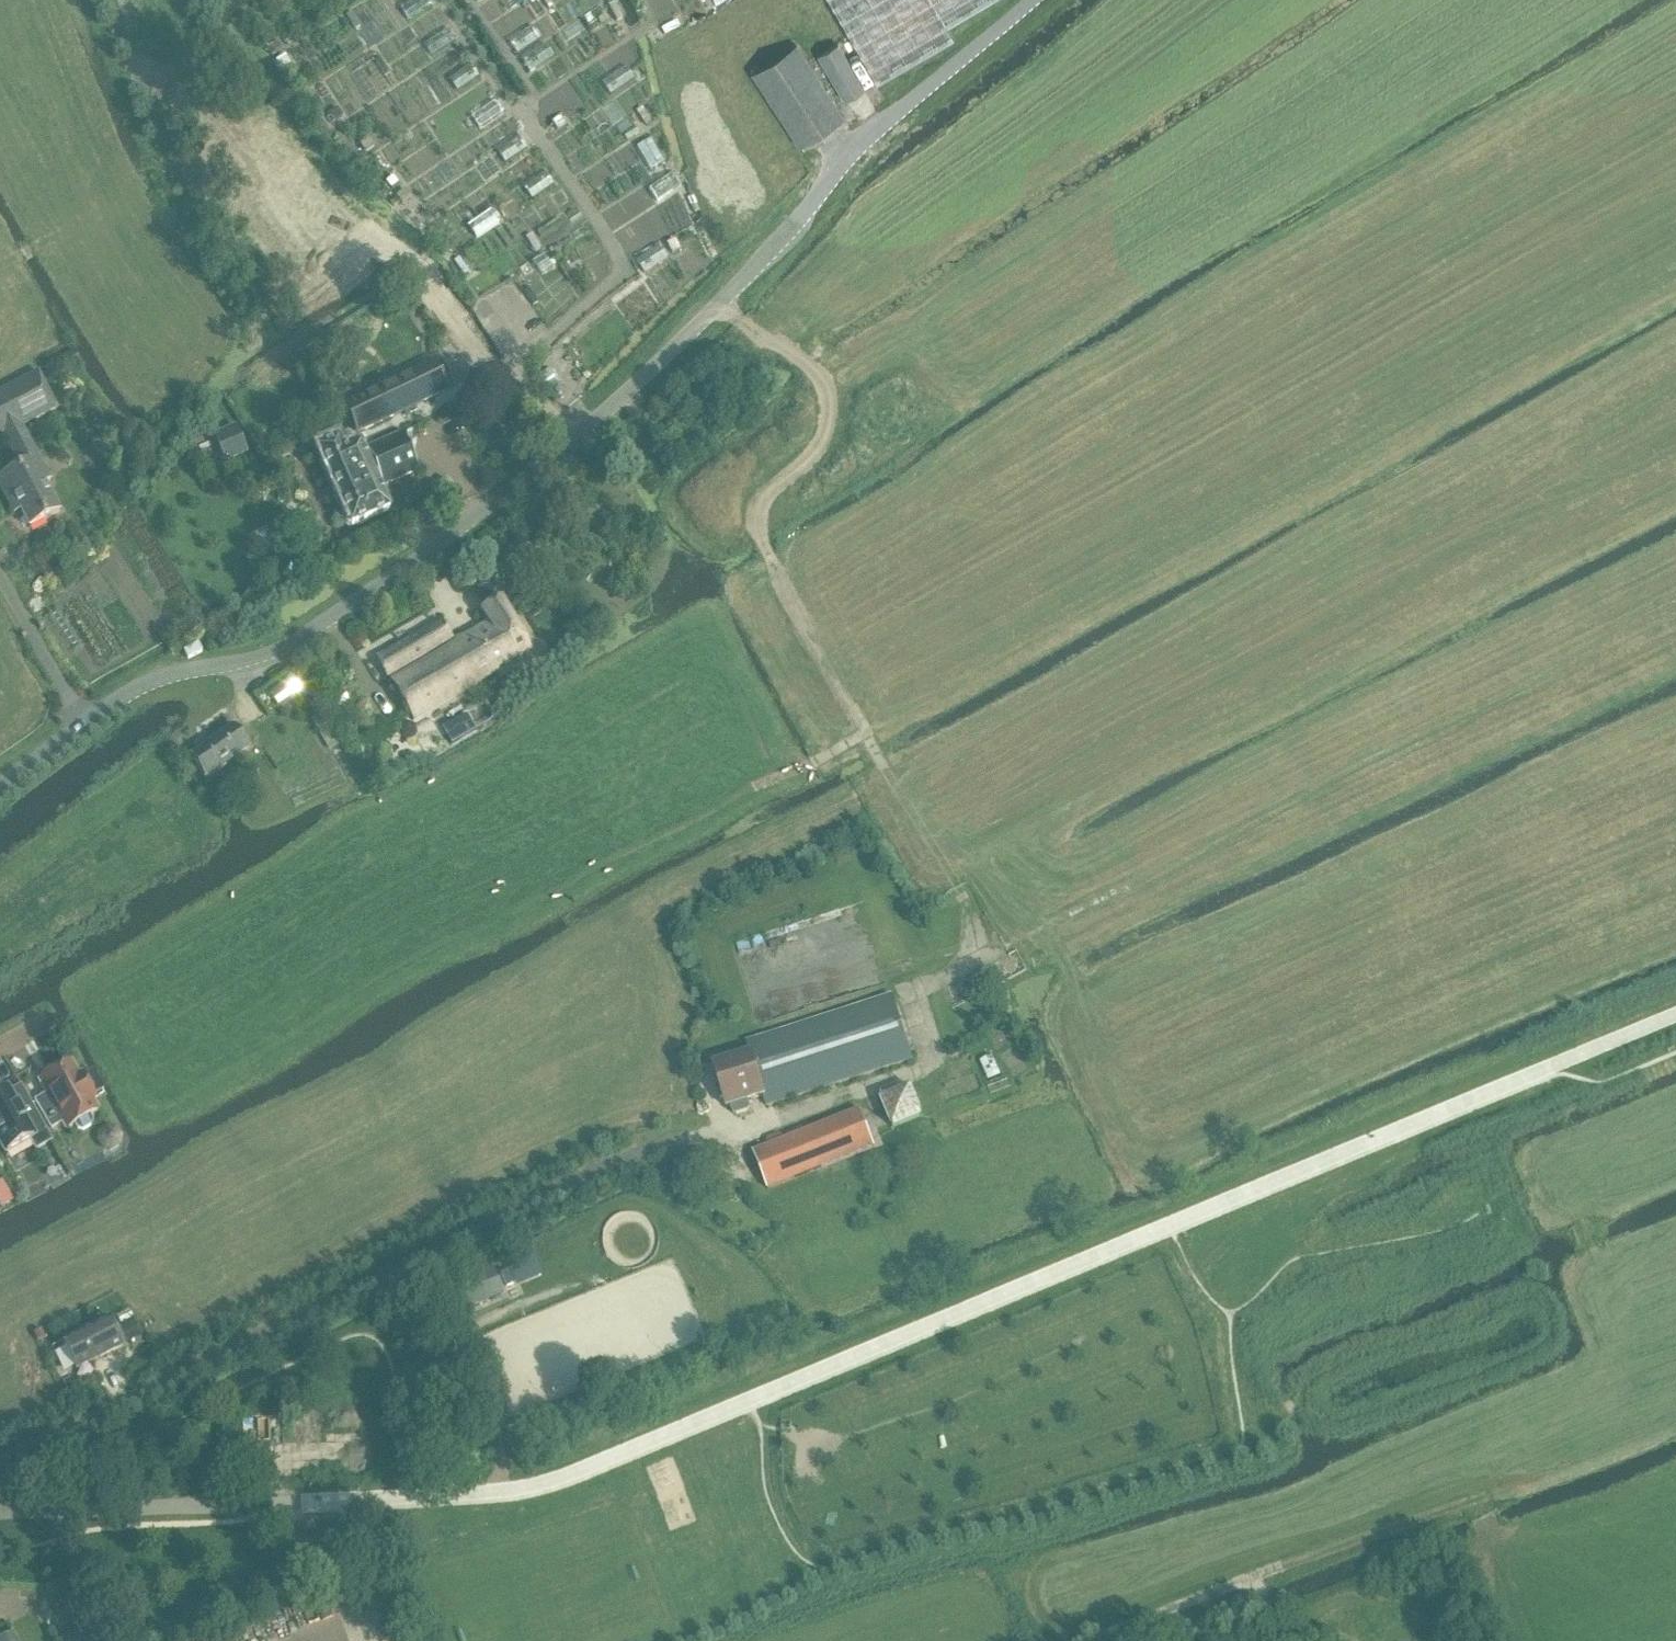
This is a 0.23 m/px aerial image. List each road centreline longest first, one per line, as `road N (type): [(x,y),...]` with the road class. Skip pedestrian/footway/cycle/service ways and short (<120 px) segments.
road 1 (unclassified): [(0,786),(149,682),(289,645),(437,544),(572,440),(718,305),(867,138),(1030,0)]
road 2 (unclassified): [(0,1515),(352,1497)]
road 3 (track): [(1256,1577),(1478,1501),(1497,1547)]

